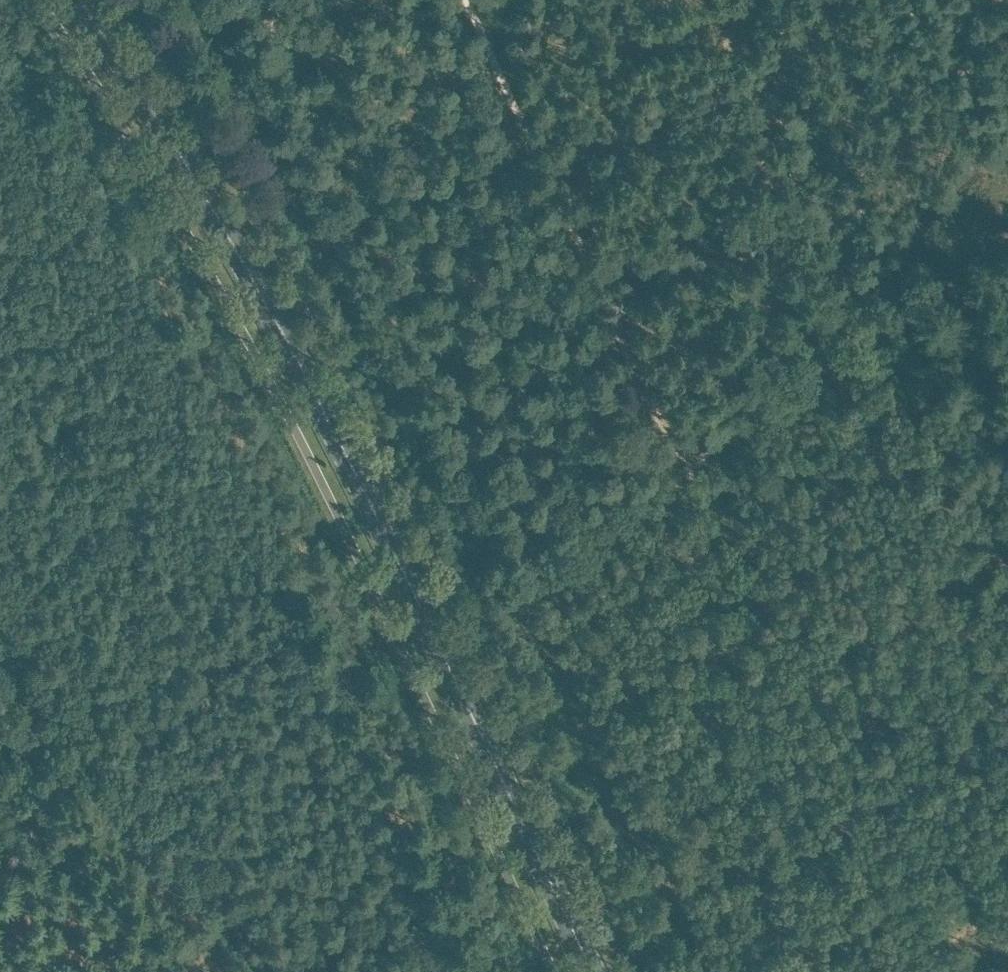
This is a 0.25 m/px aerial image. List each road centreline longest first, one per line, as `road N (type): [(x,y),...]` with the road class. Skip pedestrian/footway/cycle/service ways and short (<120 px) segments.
road 1 (secondary): [(588,971),(314,396),(236,249),(82,0)]
road 2 (track): [(0,602),(234,971)]

